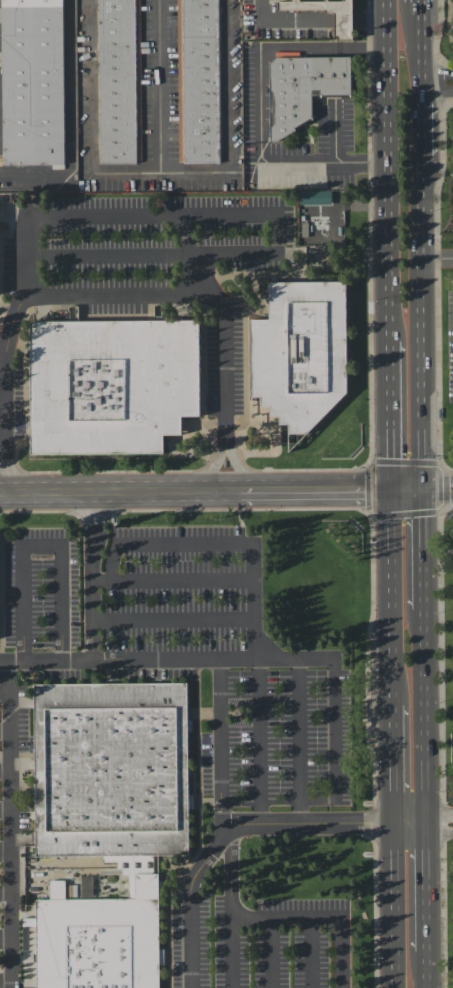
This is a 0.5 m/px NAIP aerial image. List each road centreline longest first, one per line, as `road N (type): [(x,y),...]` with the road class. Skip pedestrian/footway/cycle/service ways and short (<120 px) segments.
road 1 (tertiary): [(0,493),(394,488)]
road 2 (primary): [(389,0),(393,341)]
road 3 (primary): [(424,488),(423,157)]
road 4 (primary): [(429,824),(426,607)]
road 5 (primary): [(394,488),(396,703)]
road 6 (primary): [(396,824),(397,987)]
road 7 (primary): [(393,341),(394,488)]
road 8 (primary): [(430,950),(429,824)]
road 9 (primary): [(396,703),(396,824)]

